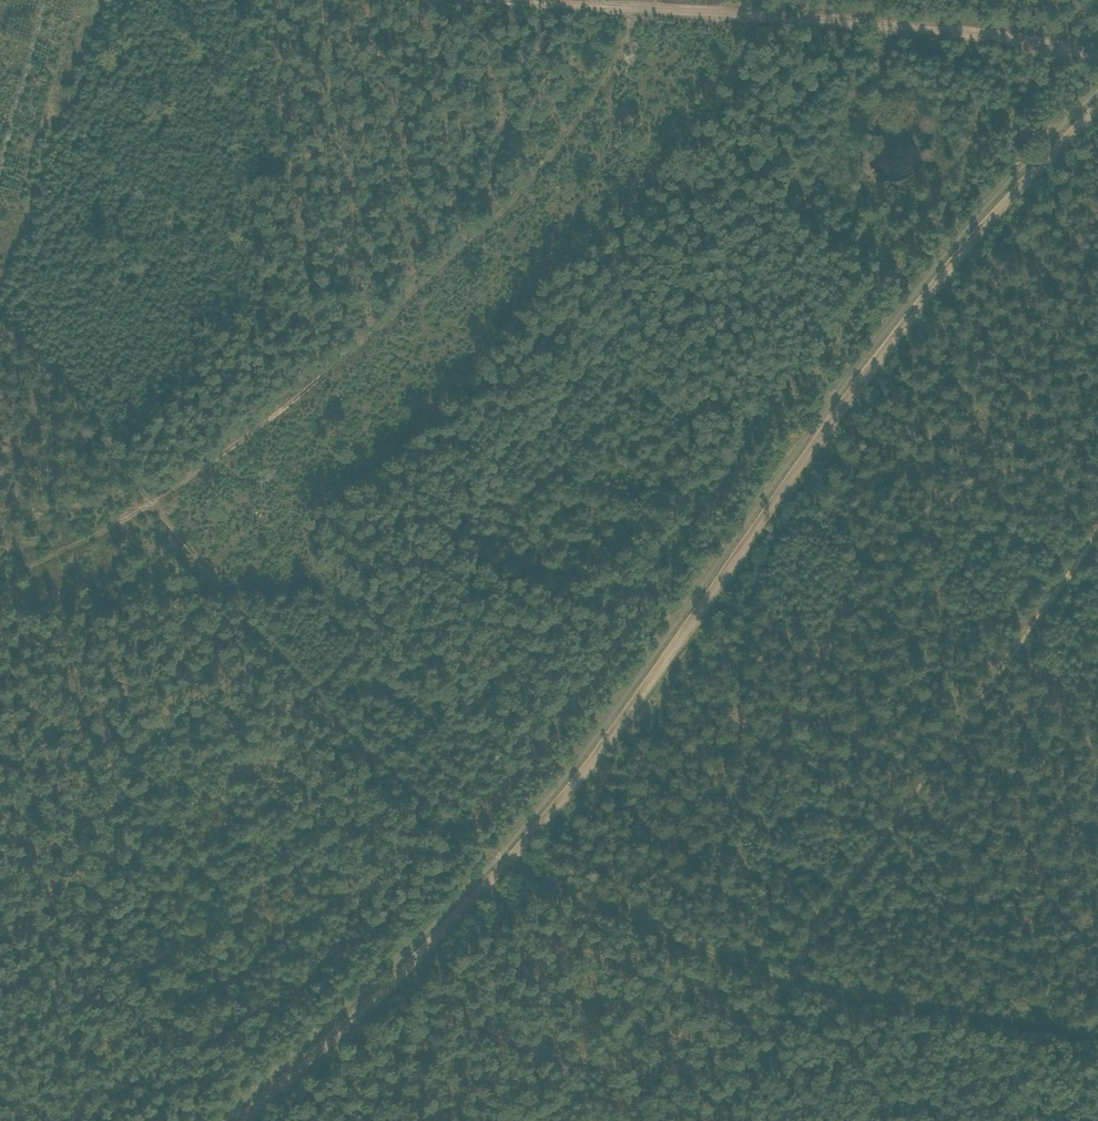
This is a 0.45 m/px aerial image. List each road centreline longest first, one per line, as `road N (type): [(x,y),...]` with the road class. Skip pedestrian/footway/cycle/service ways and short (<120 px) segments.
road 1 (track): [(241,1120),(511,859),(995,213),(1097,108)]
road 2 (track): [(1097,1036),(733,958),(630,926),(534,874),(451,821),(373,757),(286,653),(148,512),(0,576)]
road 3 (track): [(639,0),(634,8),(899,21),(1097,58)]
road 4 (track): [(634,8),(512,0)]

